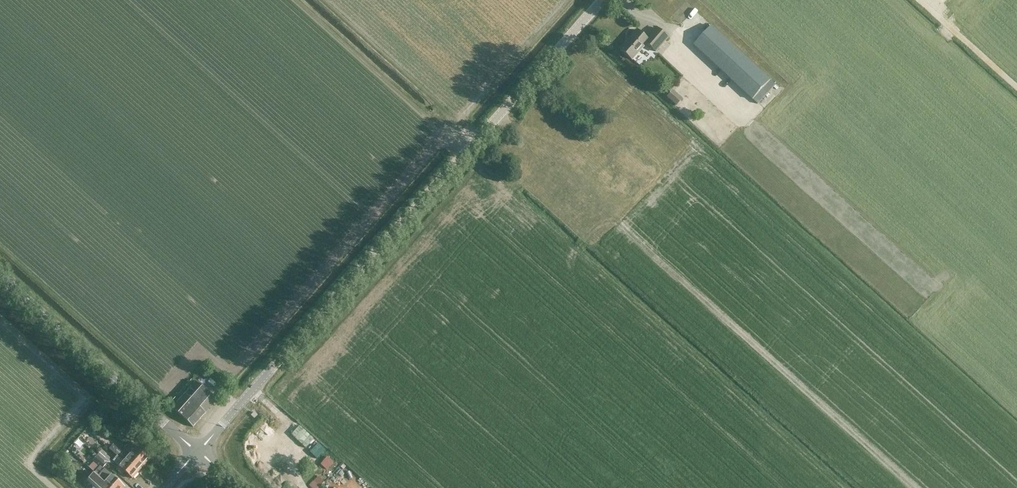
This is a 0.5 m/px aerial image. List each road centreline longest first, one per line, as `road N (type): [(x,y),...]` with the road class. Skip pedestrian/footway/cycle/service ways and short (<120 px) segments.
road 1 (unclassified): [(198,452),(602,0)]
road 2 (tertiary): [(198,452),(0,276)]
road 3 (track): [(1016,87),(931,10),(941,0)]

